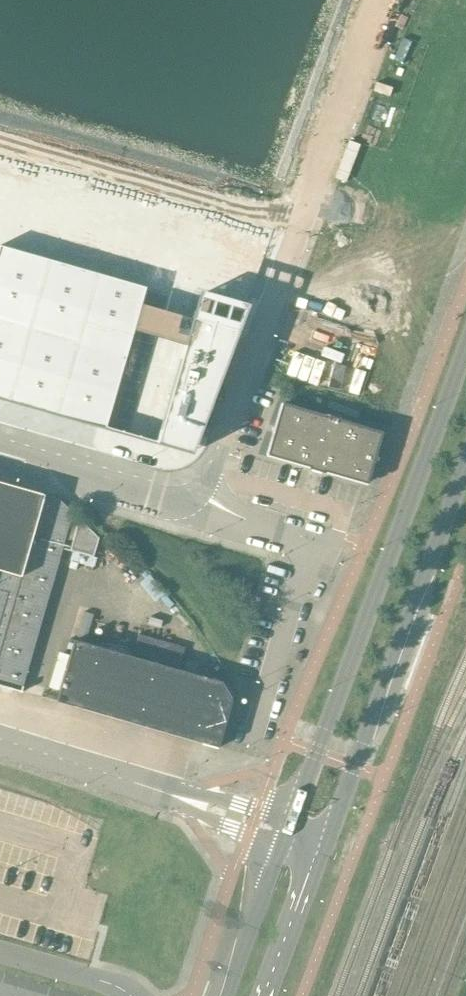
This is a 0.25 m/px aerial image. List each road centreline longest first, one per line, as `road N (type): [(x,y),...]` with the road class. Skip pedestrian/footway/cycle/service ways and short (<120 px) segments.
road 1 (unclassified): [(198,500),(384,0)]
road 2 (secondary): [(465,352),(286,834)]
road 3 (secondary): [(326,846),(465,465)]
road 4 (unclassified): [(249,746),(307,538),(198,500)]
road 5 (unclassified): [(286,834),(0,741)]
road 6 (unclassified): [(198,500),(0,441)]
road 7 (secondary): [(286,834),(232,995)]
road 8 (secondary): [(270,995),(326,846)]
road 9 (unclassified): [(0,952),(130,995)]

